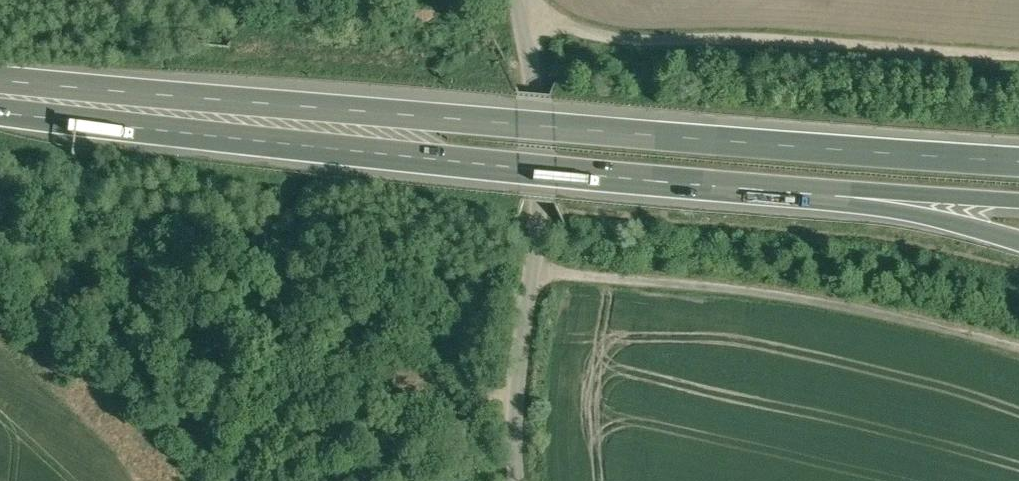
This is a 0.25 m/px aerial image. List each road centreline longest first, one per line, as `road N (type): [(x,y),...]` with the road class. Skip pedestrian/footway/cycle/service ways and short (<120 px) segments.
road 1 (trunk): [(1018,164),(0,90)]
road 2 (trunk): [(0,106),(836,190)]
road 3 (track): [(529,252),(805,295),(969,330),(1018,349)]
road 4 (track): [(524,26),(556,24),(634,41),(767,38),(1018,57)]
road 5 (unclassified): [(518,480),(535,77),(519,0)]
road 6 (motorway): [(836,190),(932,207),(1018,238)]
road 7 (trunk): [(836,190),(1018,202)]

